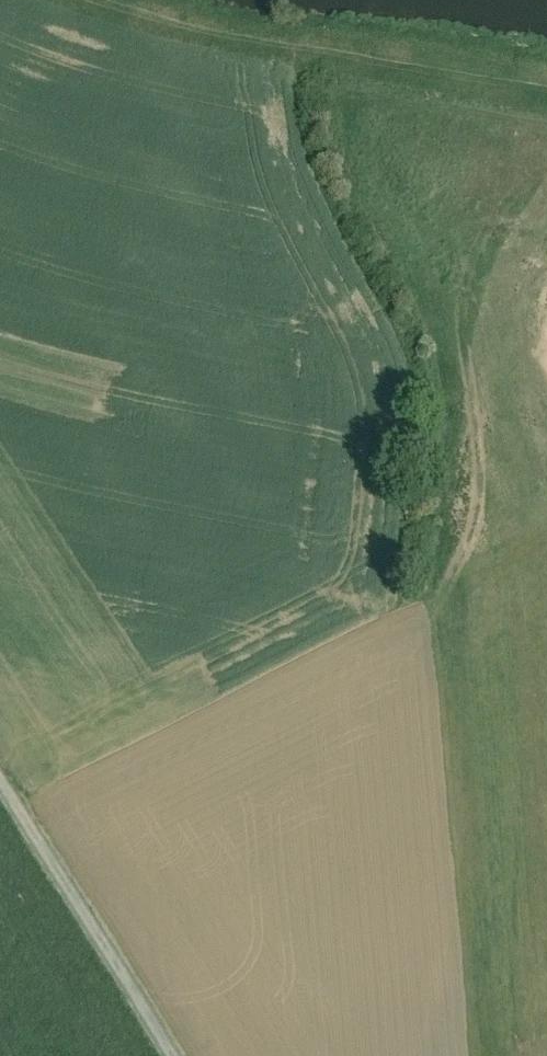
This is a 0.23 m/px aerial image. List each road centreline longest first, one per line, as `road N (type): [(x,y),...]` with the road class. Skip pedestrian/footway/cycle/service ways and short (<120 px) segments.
road 1 (unclassified): [(0,767),(183,1055)]

